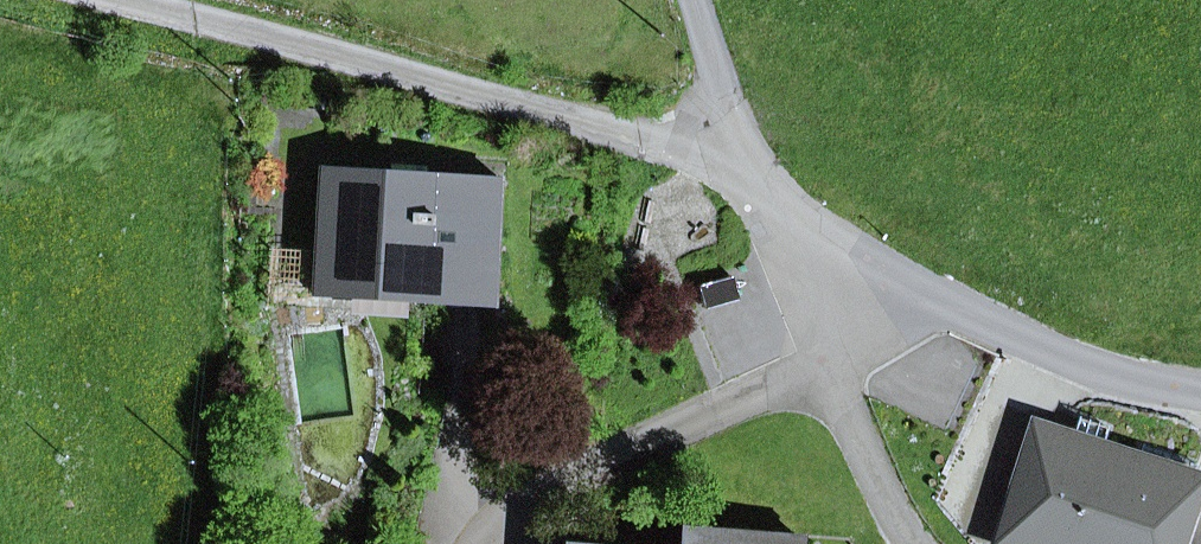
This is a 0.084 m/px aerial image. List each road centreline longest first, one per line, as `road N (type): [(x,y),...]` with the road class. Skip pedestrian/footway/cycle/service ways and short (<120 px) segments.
road 1 (residential): [(123,0),(759,179)]
road 2 (residential): [(845,355),(531,495),(475,543)]
road 3 (residential): [(1200,392),(1129,380),(965,313),(869,261)]
road 4 (residential): [(916,543),(859,442),(845,355)]
road 5 (unclassified): [(759,179),(694,0)]
road 6 (residential): [(869,261),(809,226),(759,179)]

